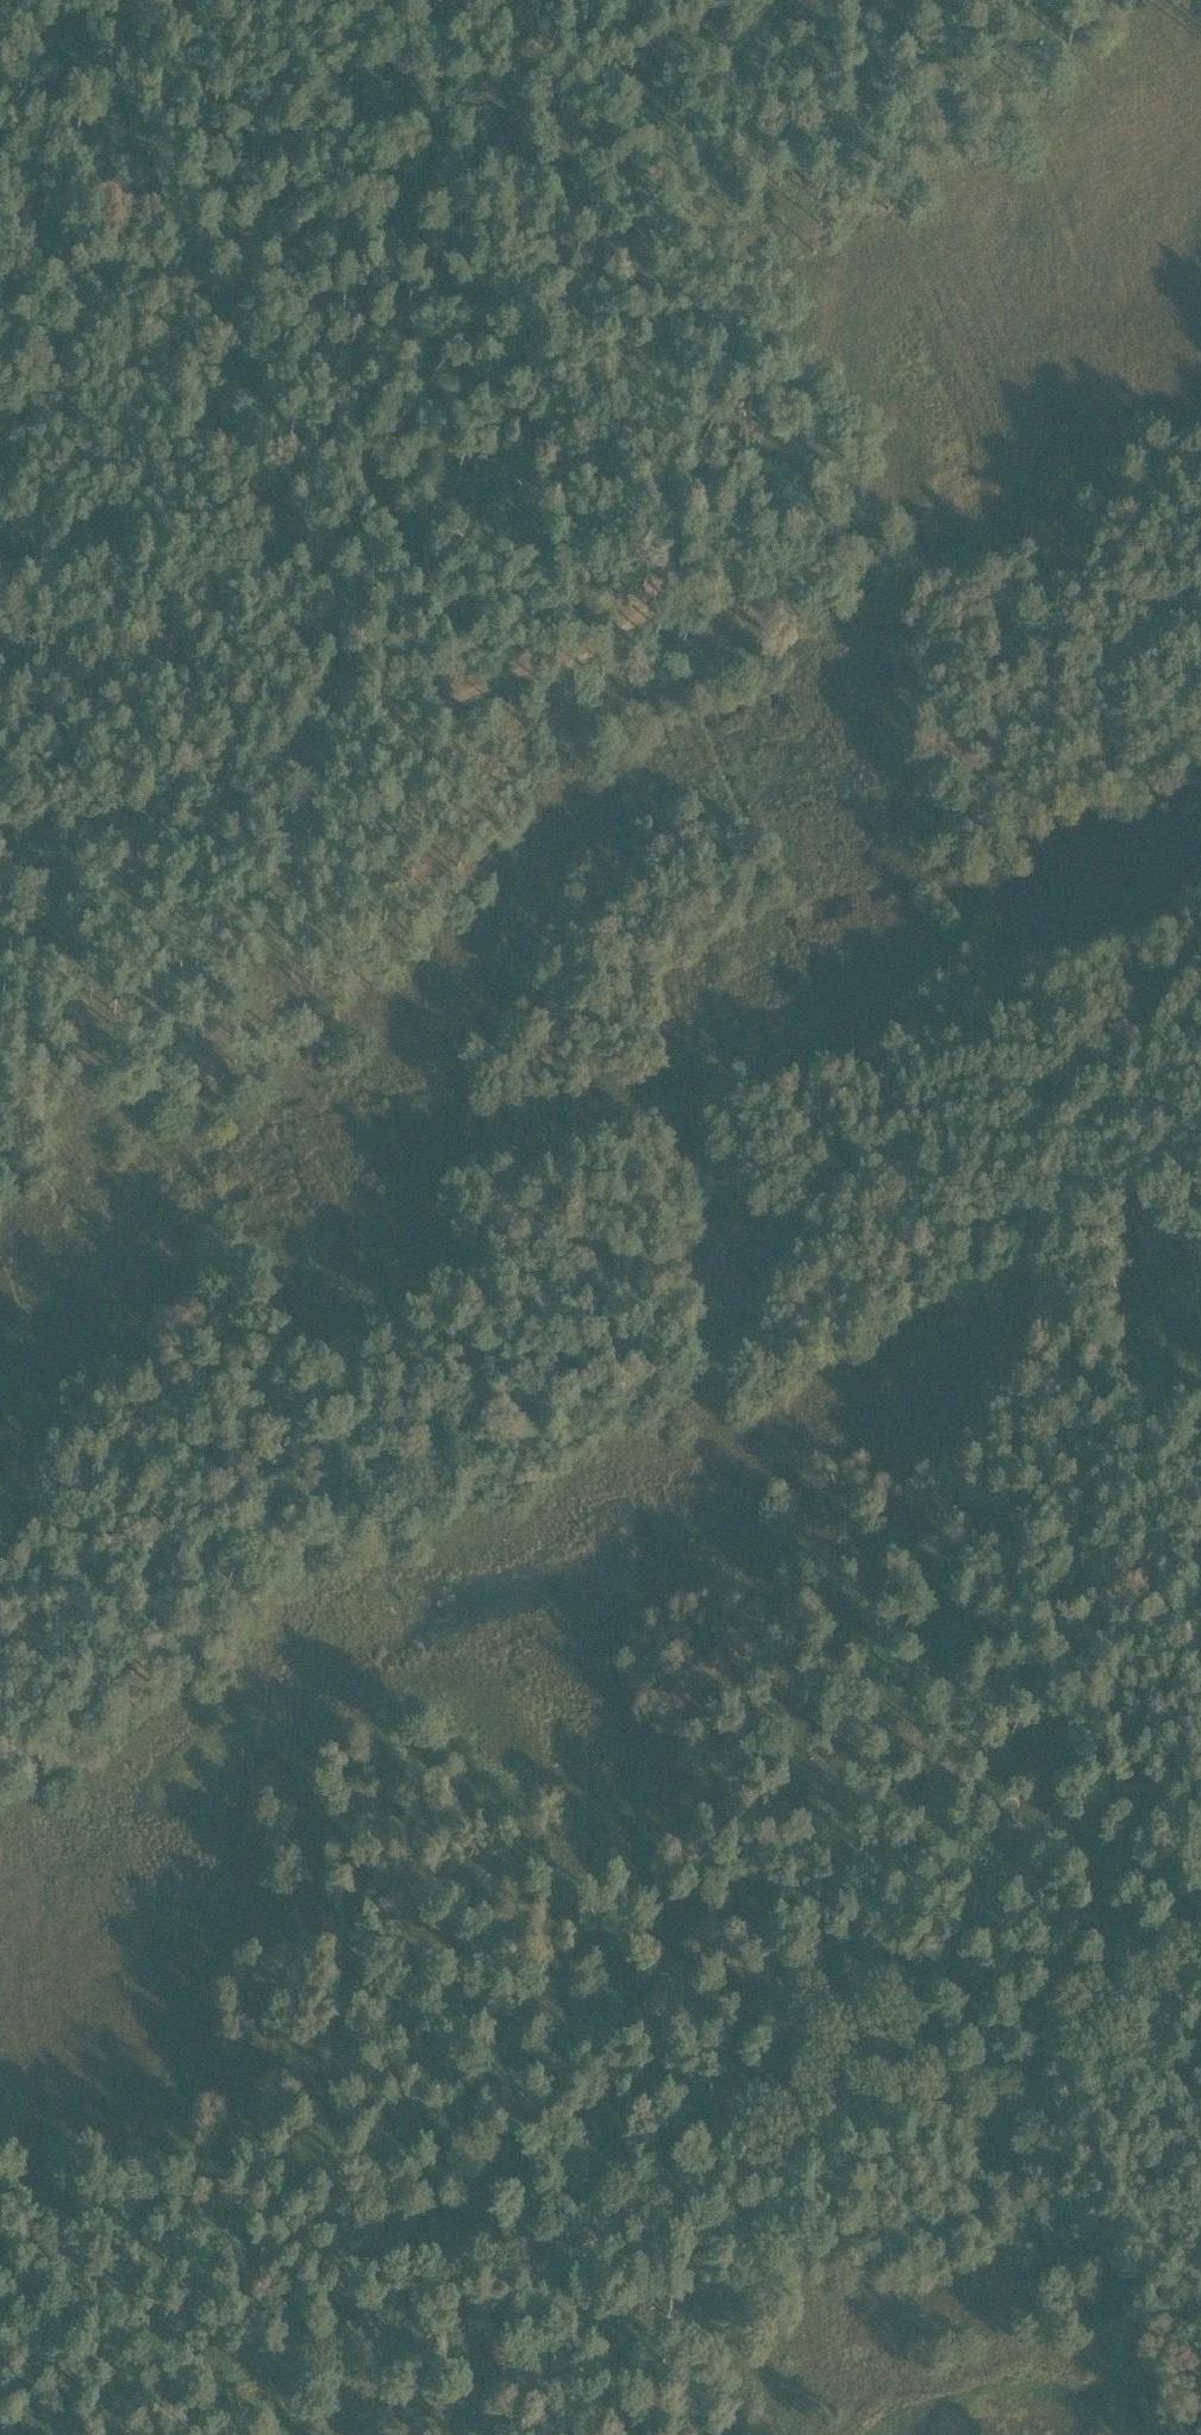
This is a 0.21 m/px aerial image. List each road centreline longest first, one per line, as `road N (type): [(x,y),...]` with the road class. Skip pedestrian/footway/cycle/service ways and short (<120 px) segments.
road 1 (track): [(0,885),(690,598),(445,0)]
road 2 (track): [(144,2434),(1200,2000)]
road 3 (track): [(0,64),(155,0)]

